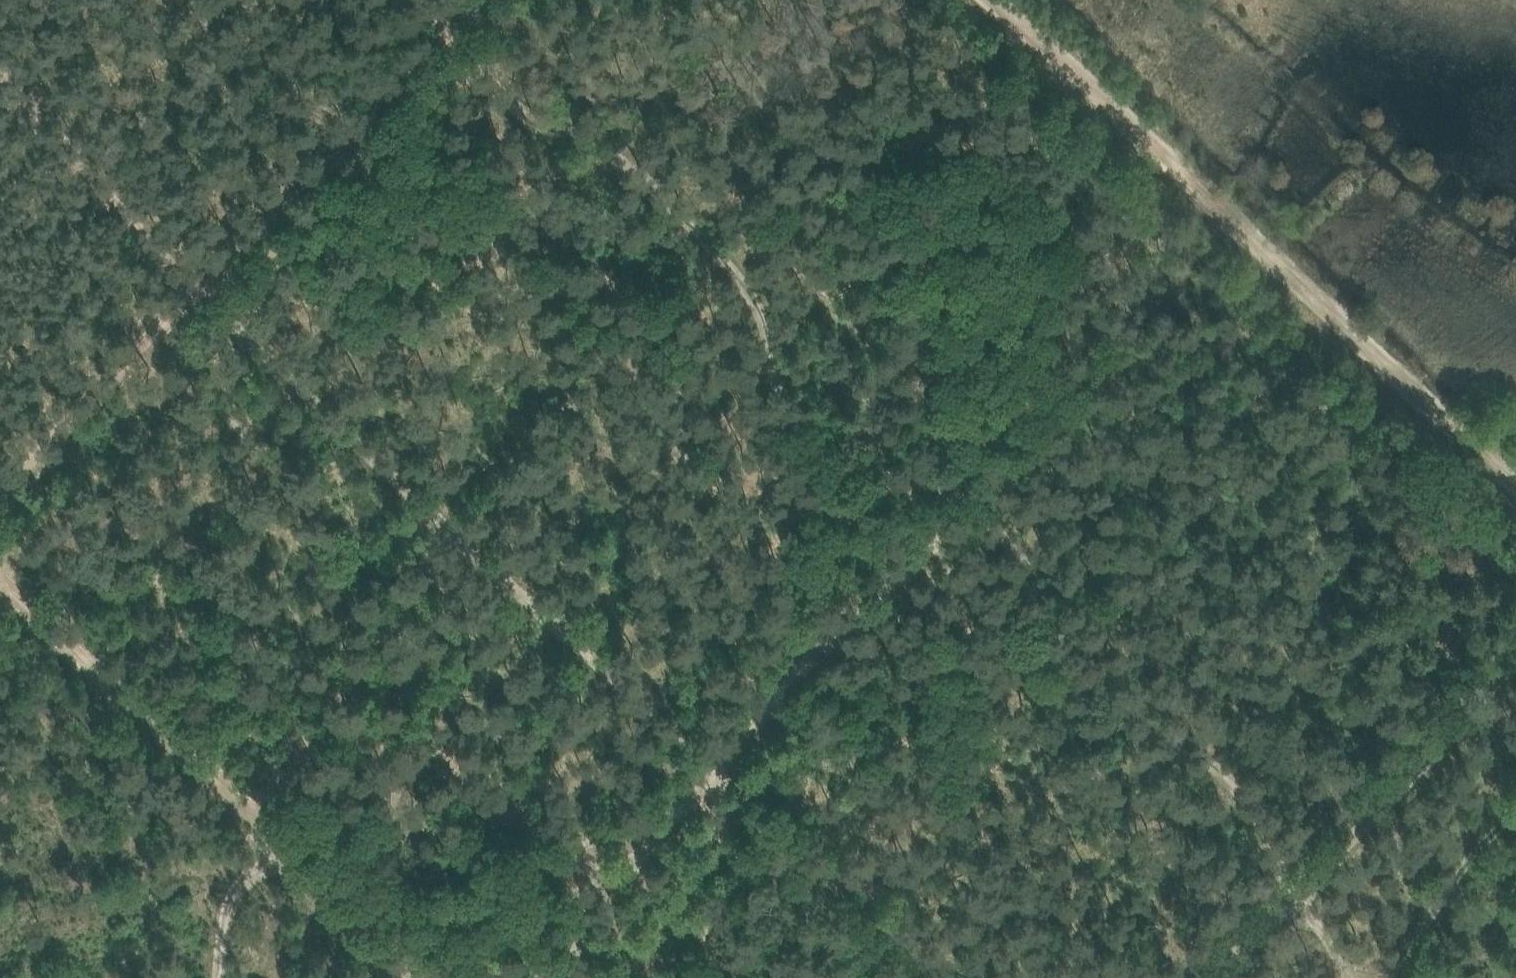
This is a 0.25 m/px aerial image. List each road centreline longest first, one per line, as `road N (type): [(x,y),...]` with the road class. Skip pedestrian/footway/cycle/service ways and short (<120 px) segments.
road 1 (track): [(0,519),(45,446),(357,119),(482,0)]
road 2 (track): [(1026,0),(1515,430)]
road 3 (track): [(0,583),(424,977)]

